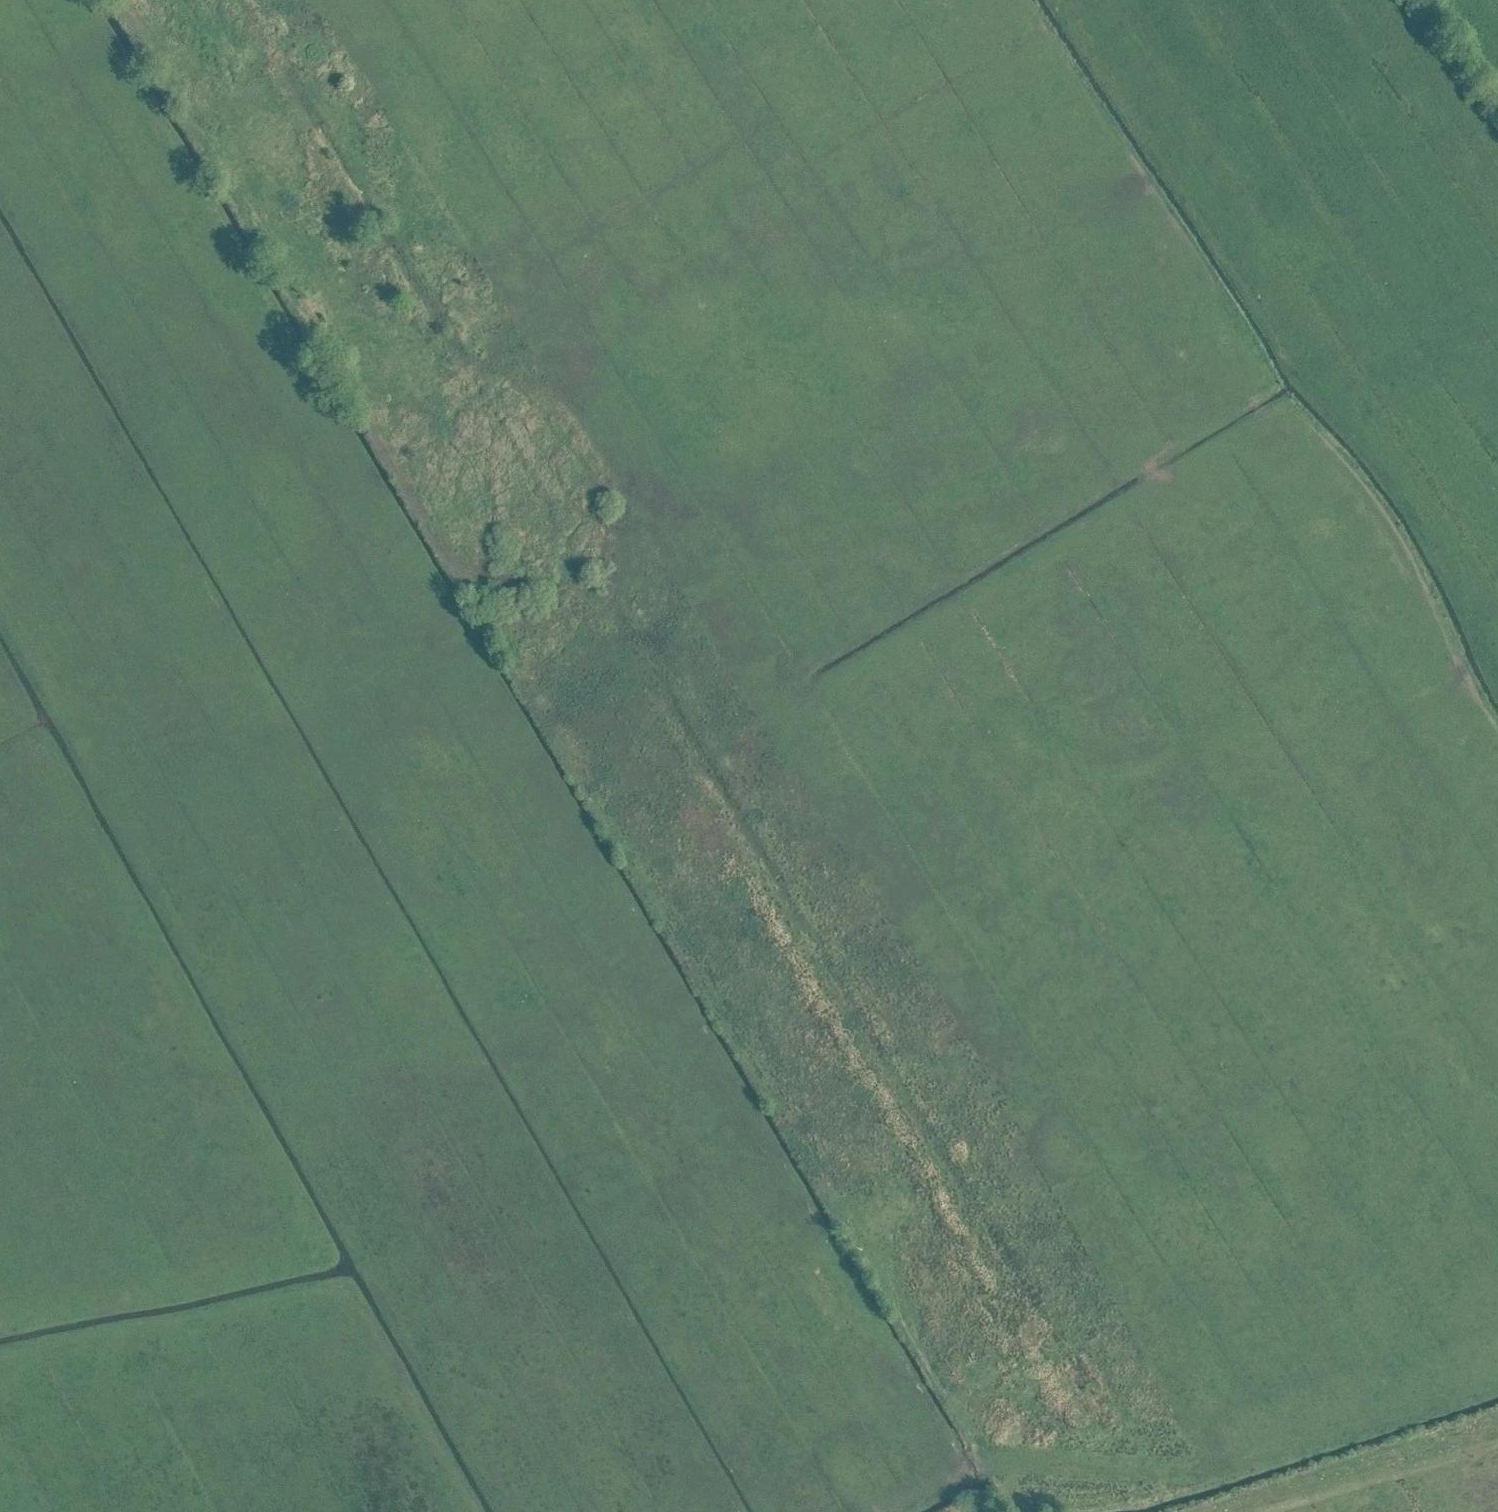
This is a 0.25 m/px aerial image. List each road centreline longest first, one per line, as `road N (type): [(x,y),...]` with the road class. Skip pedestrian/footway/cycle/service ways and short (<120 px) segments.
road 1 (track): [(1221,1511),(1497,1435)]

